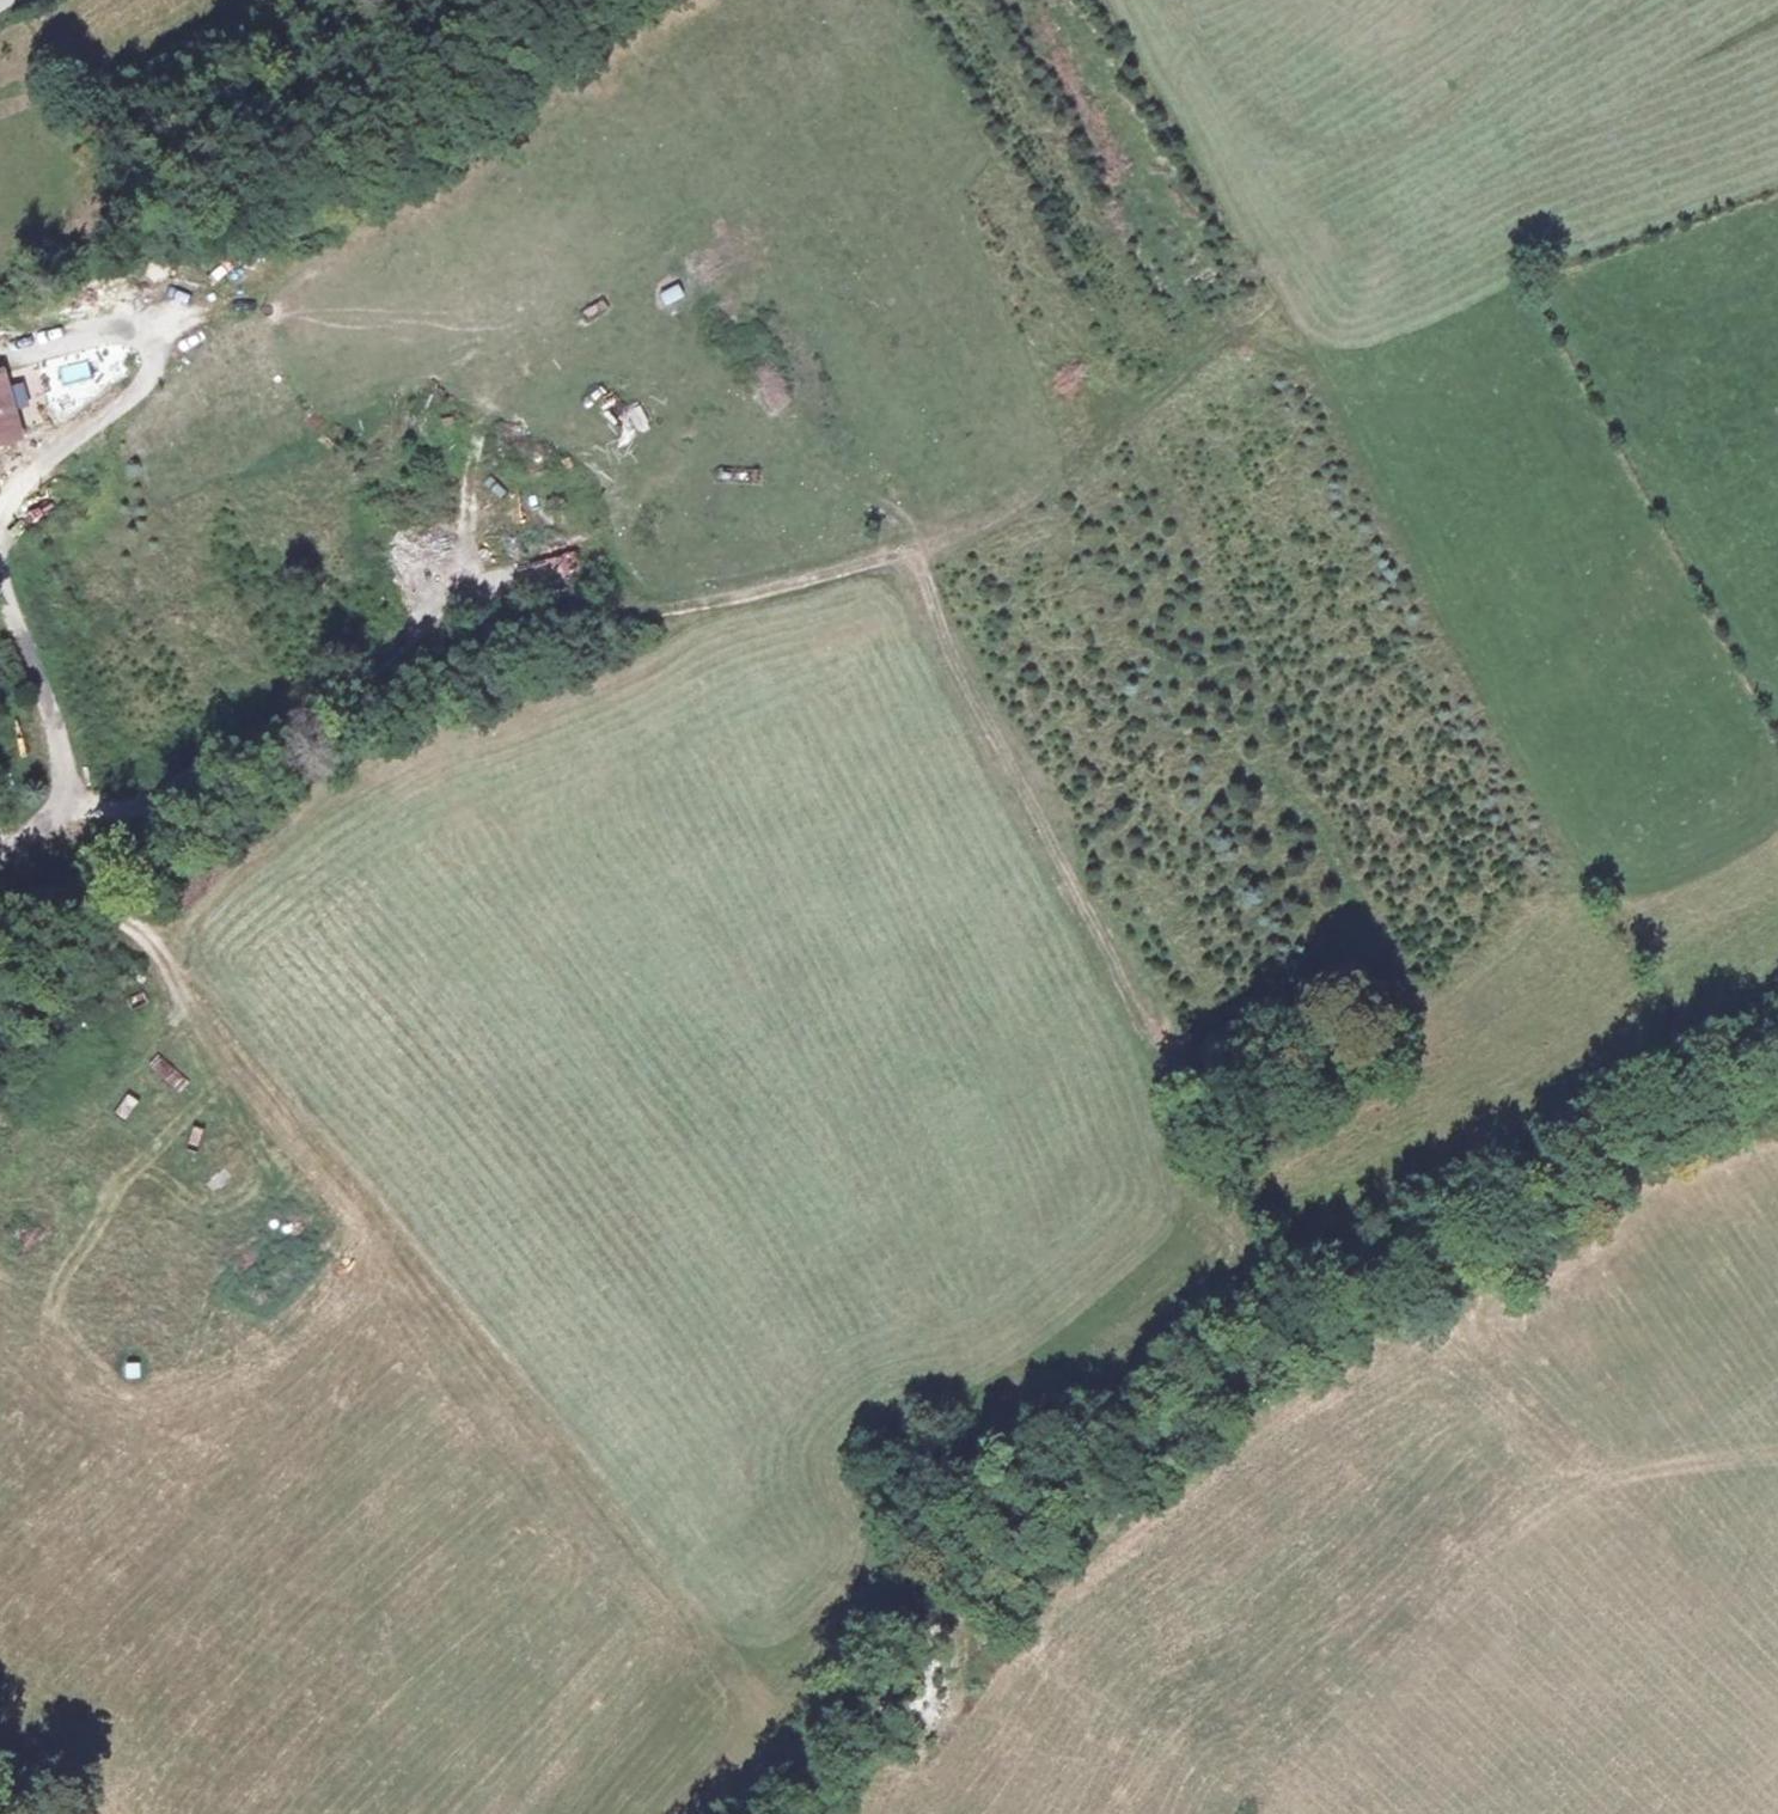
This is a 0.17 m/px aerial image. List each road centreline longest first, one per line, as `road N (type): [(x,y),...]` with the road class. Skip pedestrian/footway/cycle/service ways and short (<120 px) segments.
road 1 (track): [(72,798),(100,811),(140,811),(381,657),(729,601),(853,570),(1008,511),(1074,472),(1139,407),(1243,325),(1259,294)]
road 2 (track): [(0,506),(31,468),(149,381),(152,348),(123,329),(10,358)]
road 3 (track): [(0,861),(72,798),(0,574)]

